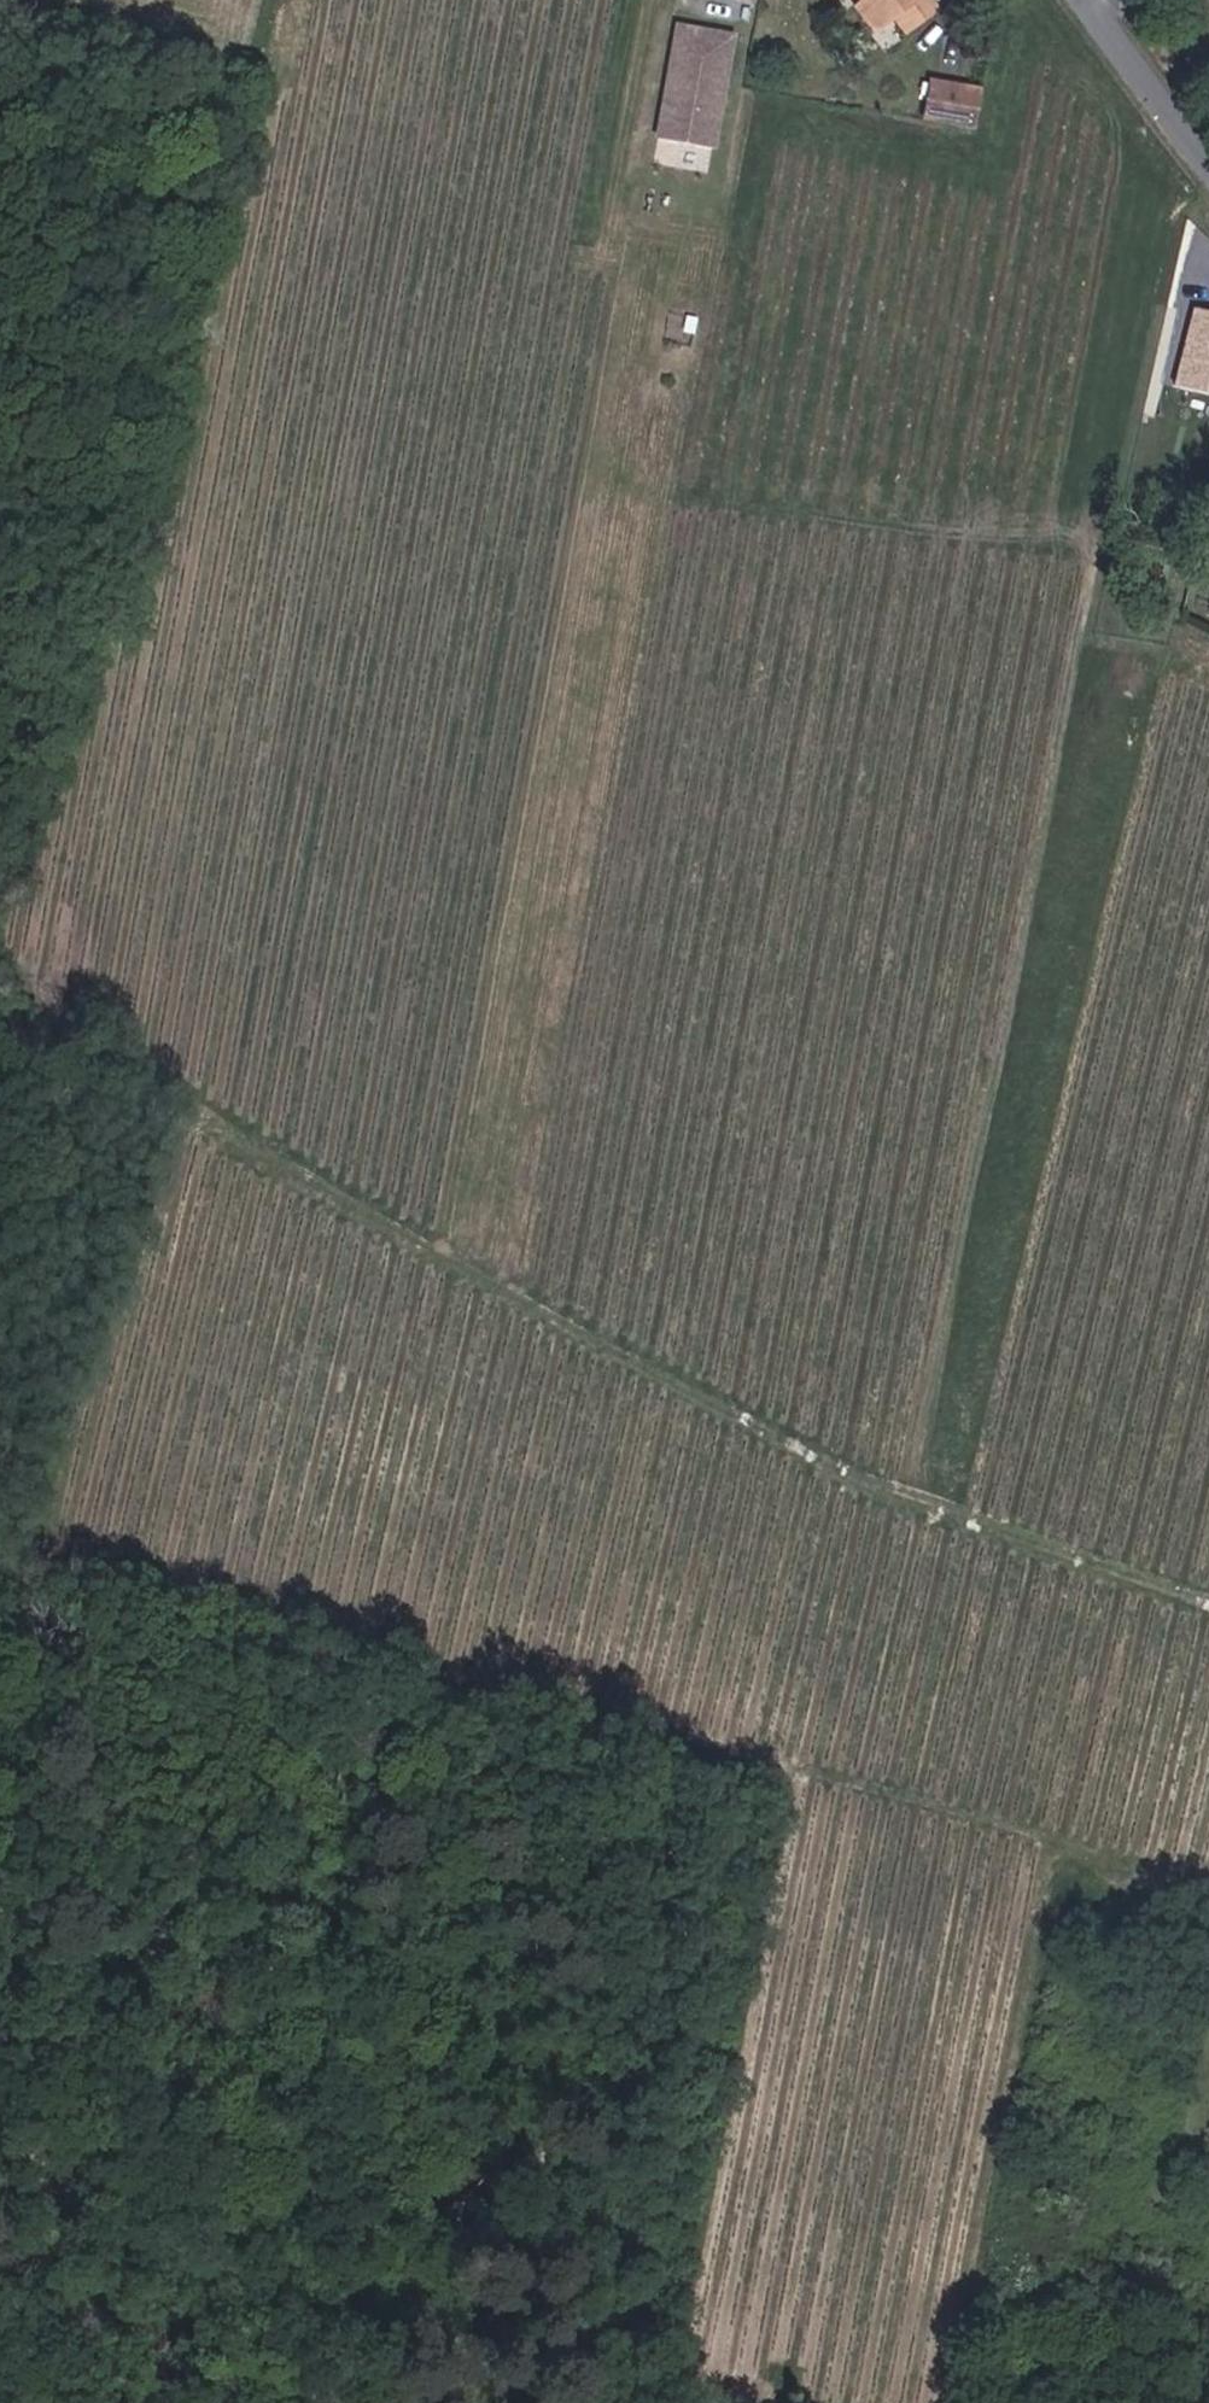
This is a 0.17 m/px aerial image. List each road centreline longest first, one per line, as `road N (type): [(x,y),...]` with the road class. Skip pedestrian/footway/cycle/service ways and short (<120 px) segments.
road 1 (tertiary): [(1094,0),(1208,158)]

